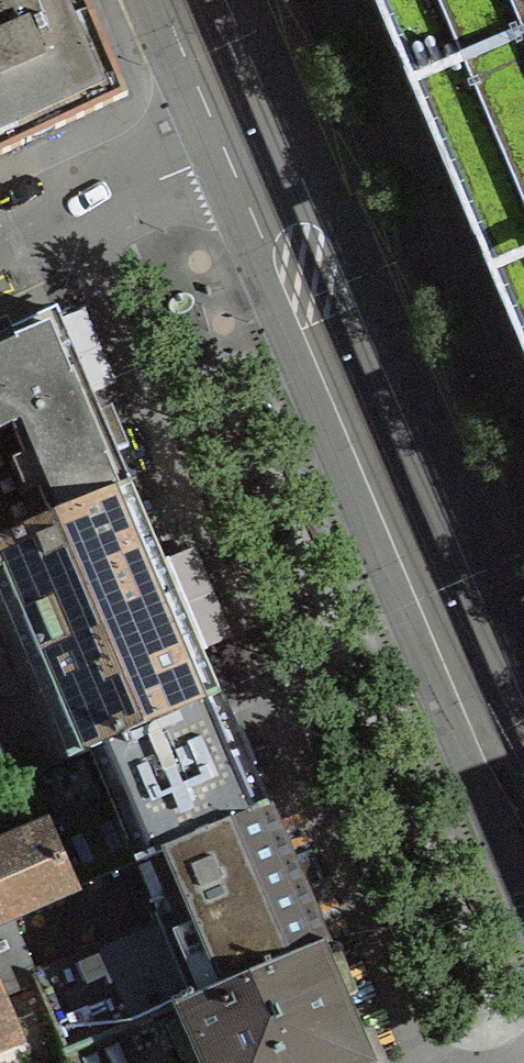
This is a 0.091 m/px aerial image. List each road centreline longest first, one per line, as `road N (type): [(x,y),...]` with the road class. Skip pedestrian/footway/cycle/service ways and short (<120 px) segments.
road 1 (secondary): [(254,142),(475,655),(523,824)]
road 2 (residential): [(254,142),(0,248)]
road 3 (secondary): [(194,0),(254,142)]

